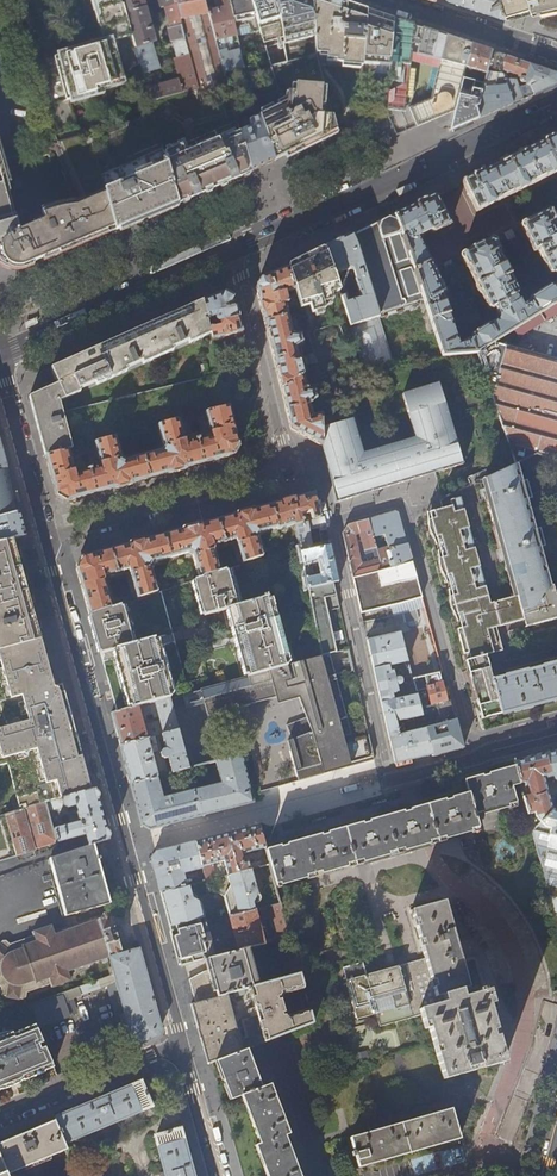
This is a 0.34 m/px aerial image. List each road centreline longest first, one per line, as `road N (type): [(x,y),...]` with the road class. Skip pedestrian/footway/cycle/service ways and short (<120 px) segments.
road 1 (residential): [(391,781),(332,523),(396,502),(471,741),(484,755)]
road 2 (residential): [(182,1045),(44,538)]
road 3 (residential): [(44,538),(285,470),(234,253)]
road 4 (secondary): [(556,107),(234,253)]
road 5 (secondary): [(234,253),(0,350)]
road 6 (residential): [(0,1121),(182,1045)]
road 7 (residential): [(388,0),(556,58)]
road 8 (residential): [(44,538),(0,374)]
road 9 (residential): [(182,1045),(217,1175)]

